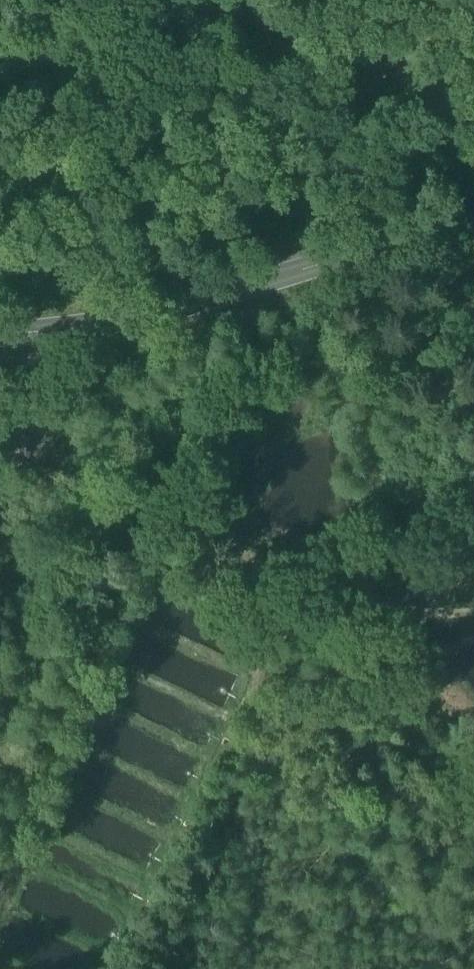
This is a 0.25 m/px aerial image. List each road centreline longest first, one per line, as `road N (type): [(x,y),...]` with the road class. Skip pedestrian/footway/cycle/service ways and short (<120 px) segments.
road 1 (secondary): [(0,333),(175,307),(473,218)]
road 2 (track): [(255,568),(297,615),(451,710),(473,736)]
road 3 (track): [(473,612),(341,600),(224,556)]

